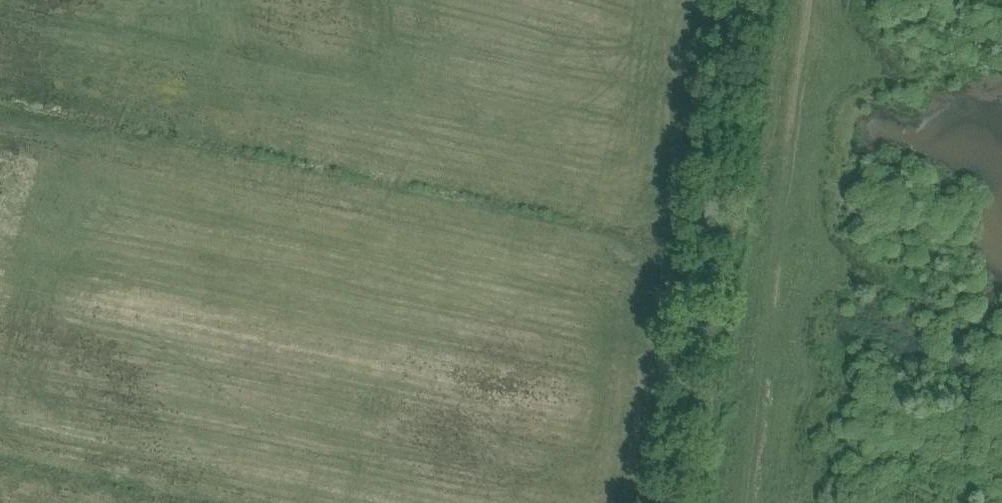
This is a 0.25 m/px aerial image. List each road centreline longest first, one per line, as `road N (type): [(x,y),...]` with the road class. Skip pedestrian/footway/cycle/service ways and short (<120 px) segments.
road 1 (unclassified): [(669,502),(737,0)]

